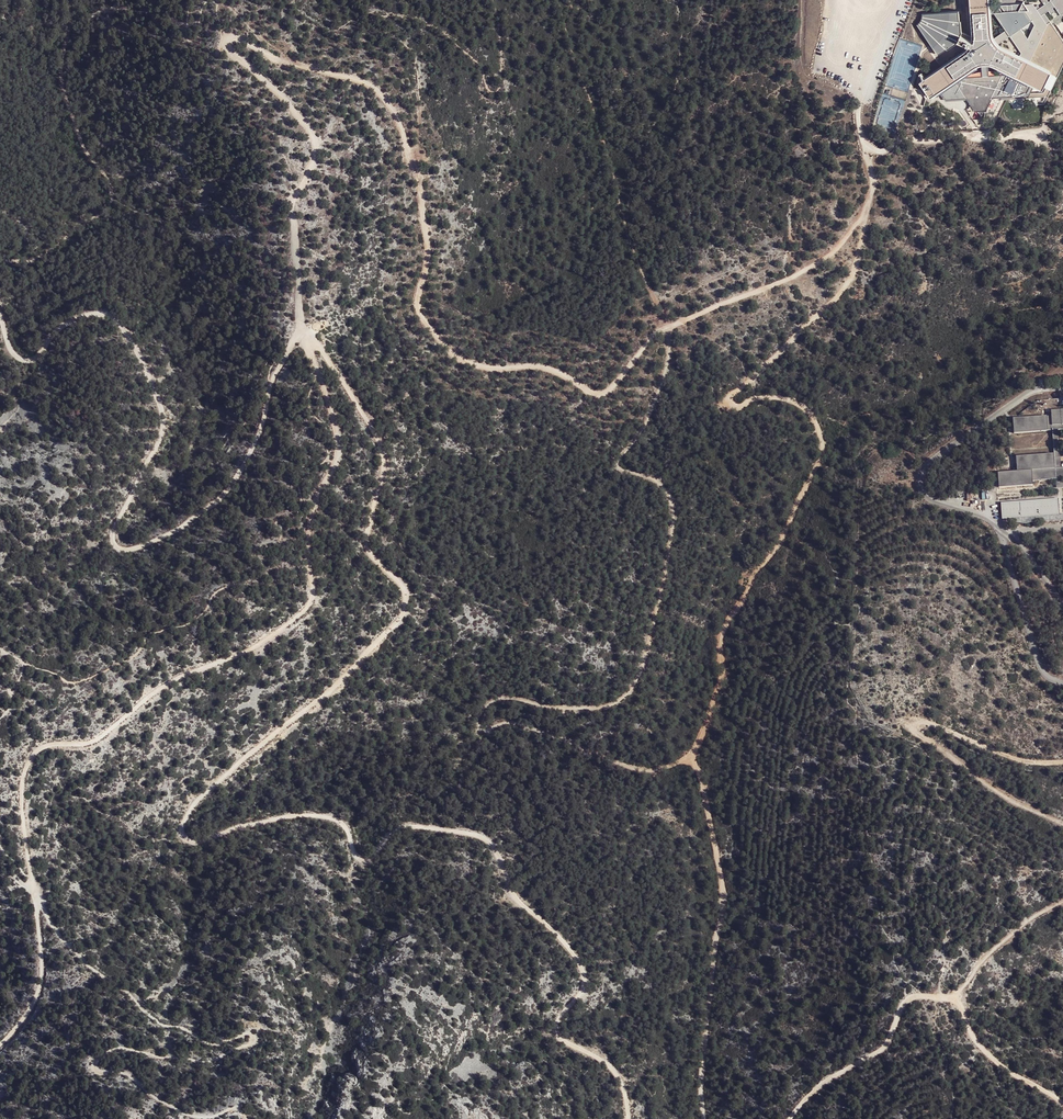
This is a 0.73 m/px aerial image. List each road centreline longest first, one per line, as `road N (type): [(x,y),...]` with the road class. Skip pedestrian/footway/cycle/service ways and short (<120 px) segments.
road 1 (track): [(301,336),(318,343),(377,437),(383,473),(367,547),(403,588),(404,612),(330,690),(206,791),(190,808),(186,839),(198,844),(291,816),(344,823),(362,858),(405,828),(480,837),(494,845),(513,896),(564,941),(582,969),(586,989),(551,1028),(565,1046),(618,1073),(628,1118)]
road 2 (track): [(865,214),(835,252),(810,267),(655,332),(601,395),(546,370),(465,362),(417,308),(428,251),(420,185),(390,107),(365,84),(279,61),(233,38),(228,50),(287,102),(317,149),(293,205),(301,336)]
road 3 (track): [(865,214),(849,282),(732,403),(761,397),(799,405),(811,414),(822,447),(774,554),(723,633),(722,677),(693,752),(724,896),(703,1058),(704,1118)]
road 4 (track): [(301,336),(338,447),(311,511),(307,608),(253,649),(156,691),(97,740),(37,751),(21,801),(35,895)]
road 5 (track): [(0,316),(22,360),(32,361),(60,328),(100,314),(123,328),(137,353),(163,429),(115,525),(120,549),(176,530),(233,482),(266,414),(270,384),(301,336)]
road 6 (track): [(35,895),(60,937),(158,1022),(208,1044),(244,1034),(253,1040),(208,1062),(113,1051),(99,1059),(99,1072),(127,1075),(192,1116),(236,1108),(248,1118)]
road 7 (track): [(790,1118),(821,1085),(886,1047),(903,1004),(917,995),(952,999),(983,1050),(1062,1104)]
road 8 (track): [(1062,762),(1026,762),(923,722),(911,727),(998,794),(1062,822)]
road 9 (track): [(35,895),(40,986),(0,1045)]
road 10 (track): [(1062,899),(1006,938),(952,999)]

